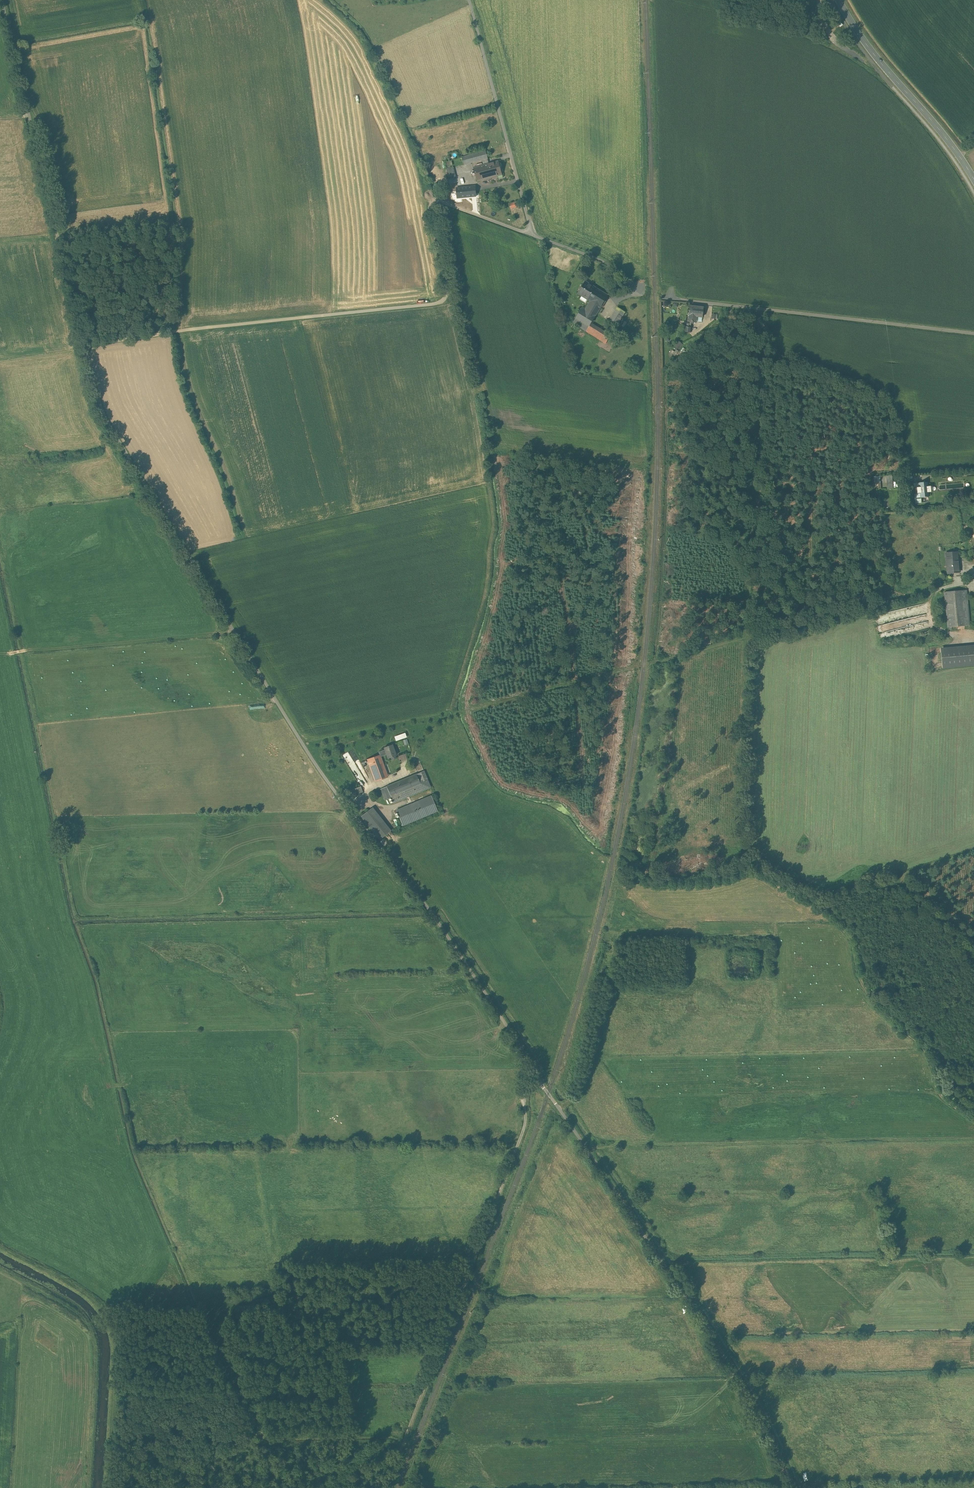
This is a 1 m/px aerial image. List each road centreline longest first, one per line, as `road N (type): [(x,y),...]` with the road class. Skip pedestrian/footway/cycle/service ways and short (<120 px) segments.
road 1 (track): [(337,793),(111,428),(1,0)]
road 2 (residential): [(791,1487),(705,1327),(525,1053),(435,917),(337,793)]
road 3 (track): [(84,346),(439,303),(448,290),(431,202),(439,201)]
road 4 (track): [(387,1487),(525,1125),(522,1097),(537,1076)]
road 5 (track): [(973,1138),(586,1148)]
road 6 (residential): [(670,295),(973,334)]
road 7 (track): [(973,1121),(945,1100),(922,1044),(867,991),(851,938),(832,920)]
road 8 (unclassified): [(529,234),(468,0)]
road 9 (secondary): [(973,178),(839,0)]
road 10 (track): [(234,632),(34,651)]
road 11 (track): [(973,849),(899,876),(973,960)]

